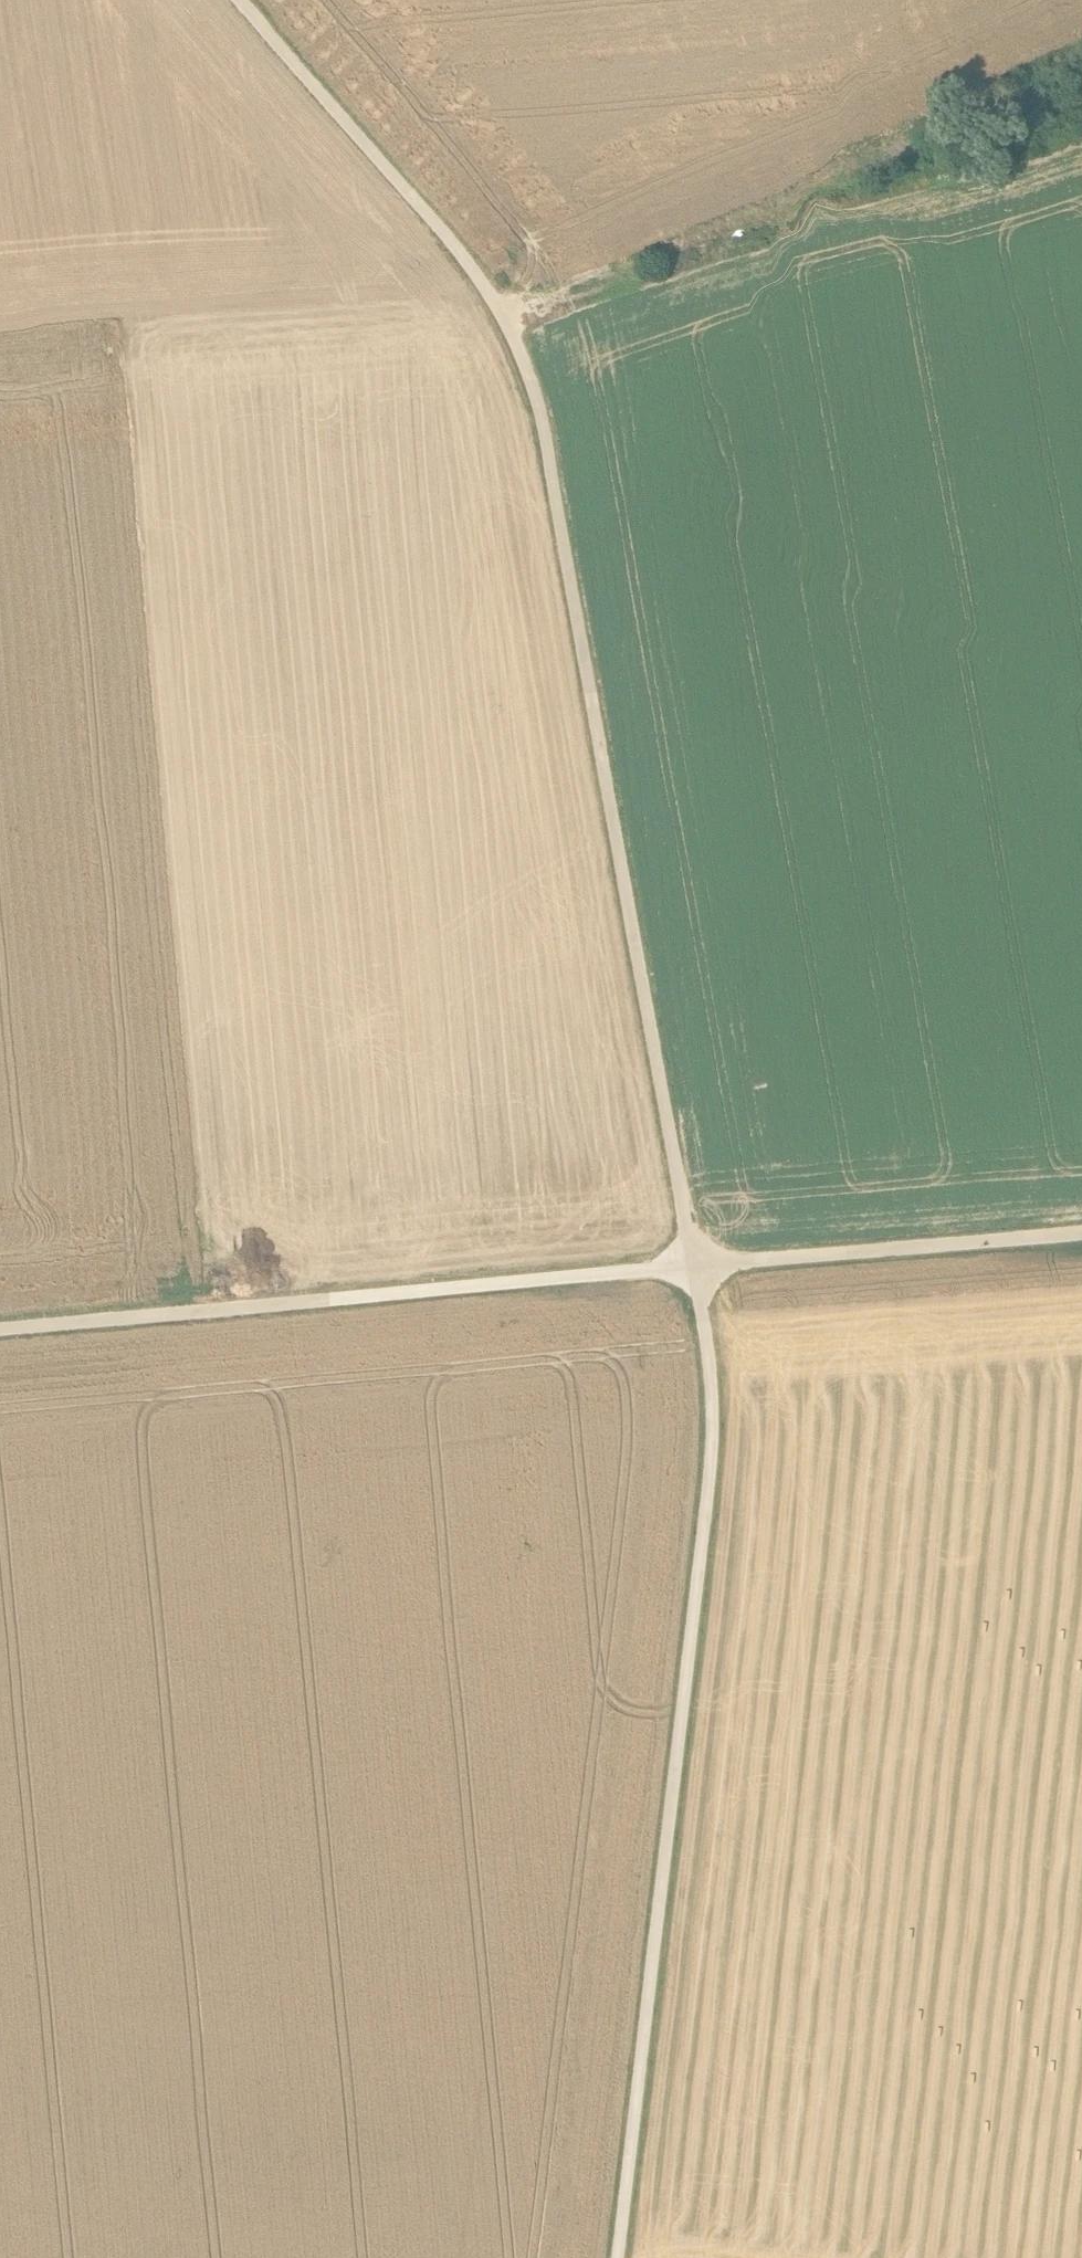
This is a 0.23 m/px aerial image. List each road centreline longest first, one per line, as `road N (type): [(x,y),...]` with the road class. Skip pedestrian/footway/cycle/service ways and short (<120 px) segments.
road 1 (unclassified): [(696,1266),(545,431),(518,349),(471,269),(239,0)]
road 2 (unclassified): [(619,2257),(710,1495),(716,1410),(696,1266)]
road 3 (unclassified): [(696,1266),(0,1330)]
road 4 (unclassified): [(1081,1234),(696,1266)]

